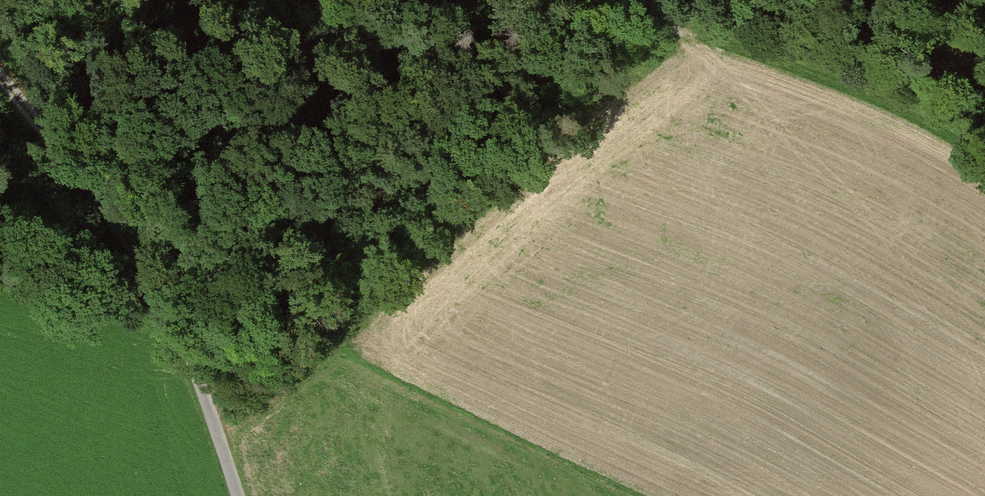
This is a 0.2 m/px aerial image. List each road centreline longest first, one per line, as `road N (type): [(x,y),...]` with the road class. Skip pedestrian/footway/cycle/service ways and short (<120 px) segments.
road 1 (track): [(221,431),(376,306),(566,117),(687,25),(984,116)]
road 2 (track): [(243,495),(175,311),(116,208),(0,74)]

